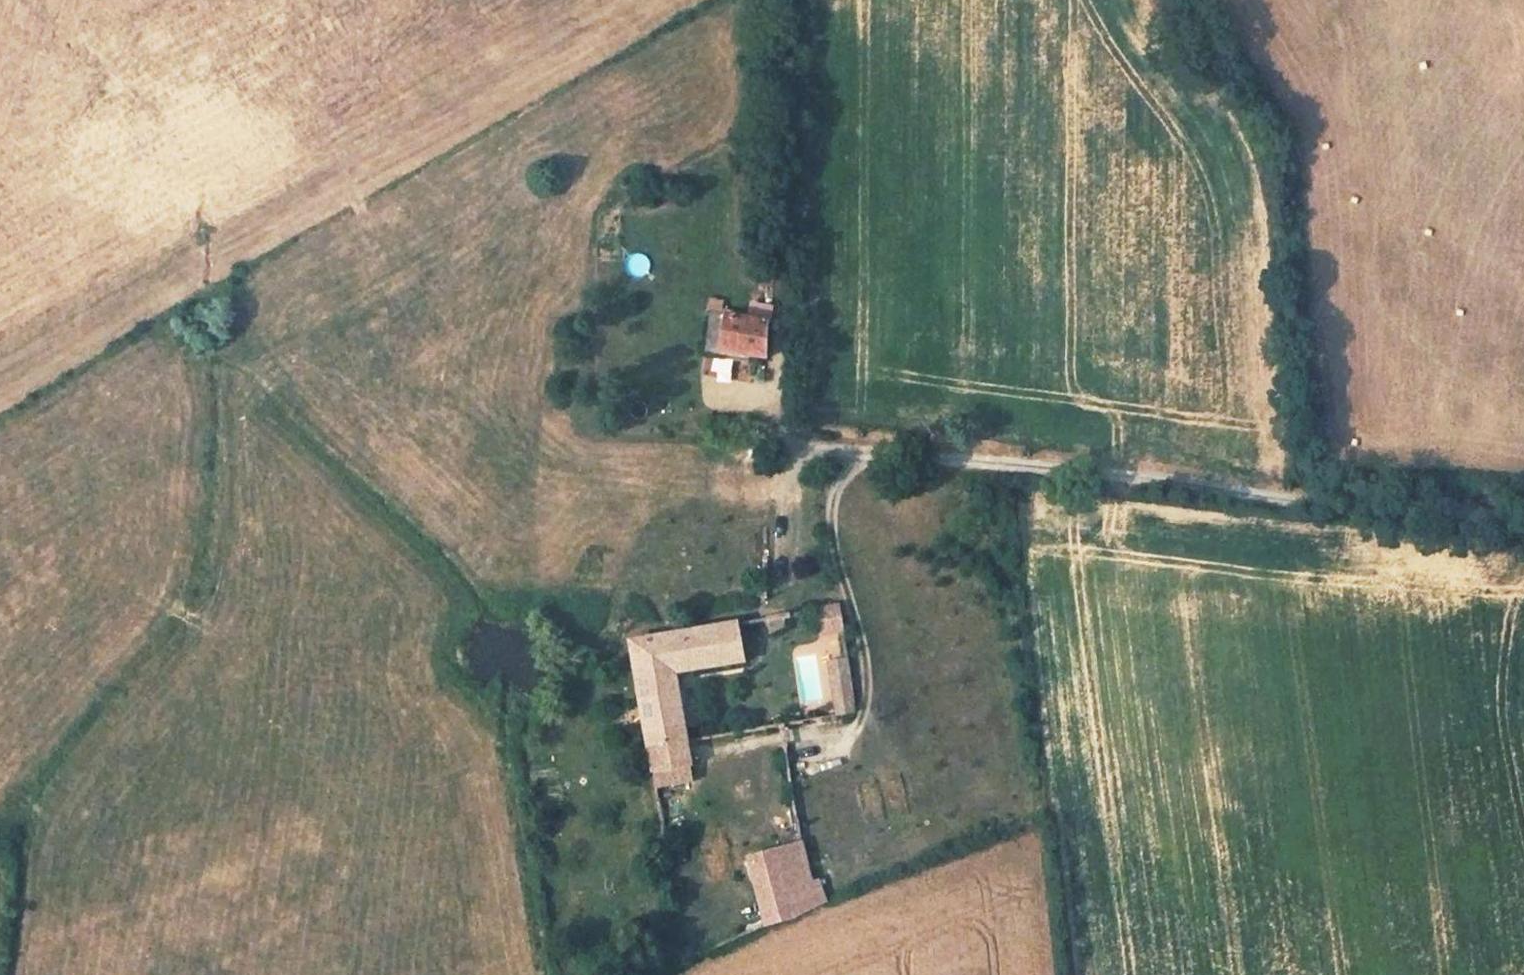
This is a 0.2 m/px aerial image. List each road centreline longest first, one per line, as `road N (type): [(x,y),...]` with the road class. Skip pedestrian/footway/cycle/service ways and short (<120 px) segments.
road 1 (track): [(792,448),(1136,478),(1523,535)]
road 2 (track): [(791,738),(861,717),(872,689),(835,541),(835,499),(879,452)]

